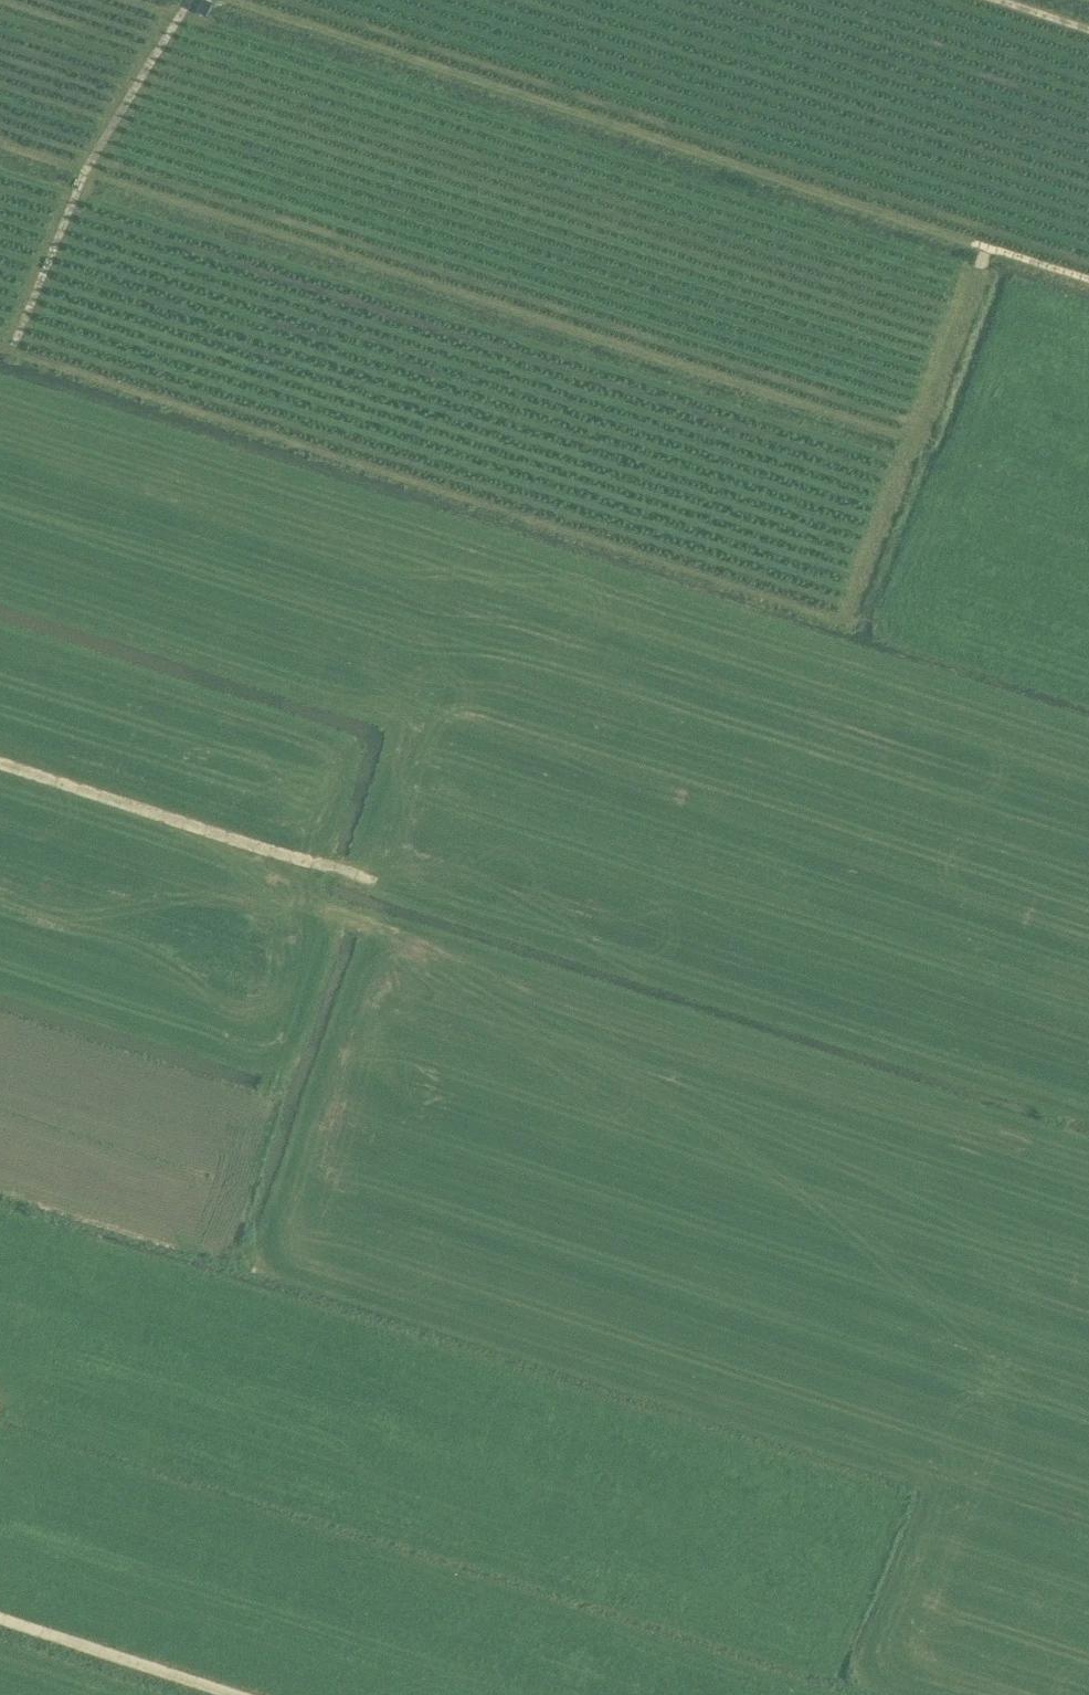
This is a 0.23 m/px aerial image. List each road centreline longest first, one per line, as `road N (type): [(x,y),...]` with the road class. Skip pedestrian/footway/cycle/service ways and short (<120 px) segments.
road 1 (track): [(351,893),(0,776)]
road 2 (track): [(244,1694),(0,1616)]

